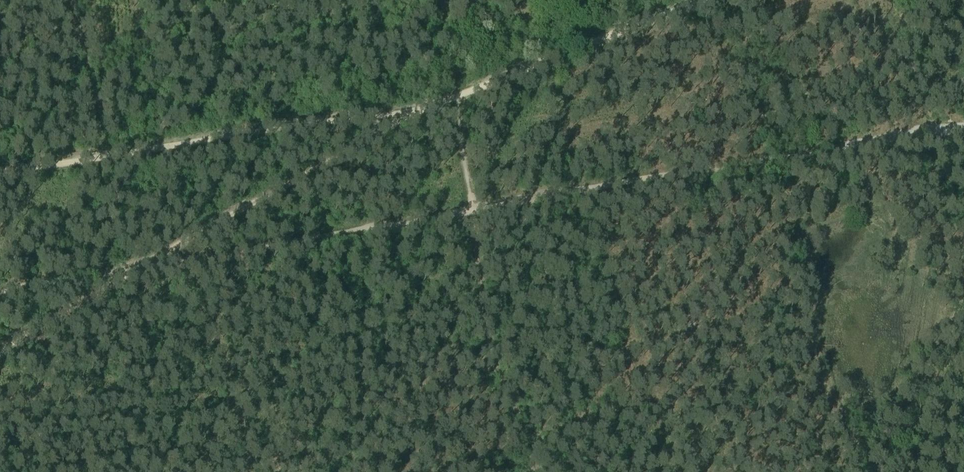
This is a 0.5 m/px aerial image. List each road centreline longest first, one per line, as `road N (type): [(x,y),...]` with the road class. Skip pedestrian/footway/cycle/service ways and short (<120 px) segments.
road 1 (track): [(0,349),(417,109)]
road 2 (track): [(0,171),(417,109)]
road 3 (track): [(457,96),(698,0)]

